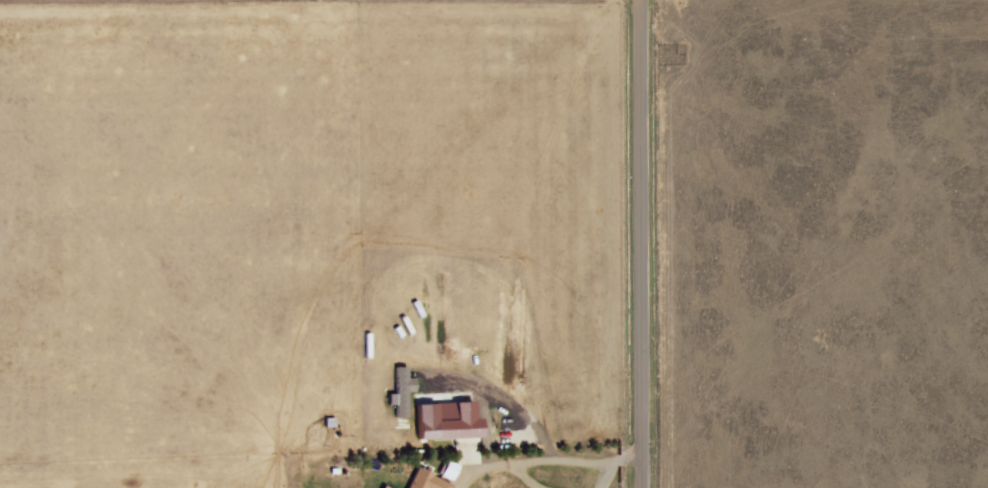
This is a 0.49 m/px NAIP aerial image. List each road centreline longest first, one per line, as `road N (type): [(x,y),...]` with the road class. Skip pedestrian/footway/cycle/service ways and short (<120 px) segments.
road 1 (residential): [(643,487),(642,0)]
road 2 (residential): [(455,0),(377,74),(0,99)]

